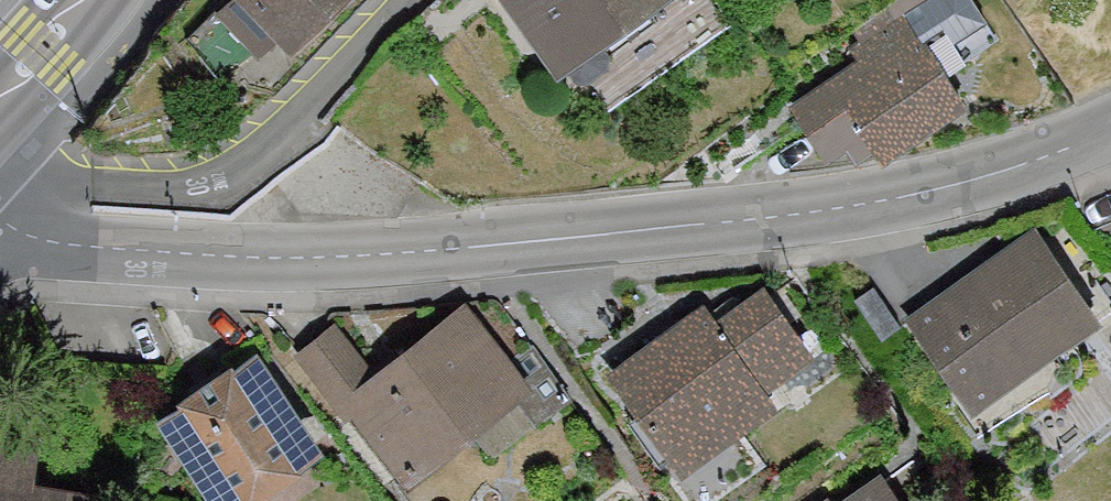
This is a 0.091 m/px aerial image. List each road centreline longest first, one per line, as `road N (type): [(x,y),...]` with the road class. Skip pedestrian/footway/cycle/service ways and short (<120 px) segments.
road 1 (residential): [(14,231),(77,247),(342,256),(809,214),(996,173),(1110,132)]
road 2 (residential): [(0,138),(29,163),(74,184),(173,191),(255,163),(418,0)]
road 3 (secondary): [(0,91),(86,0)]

